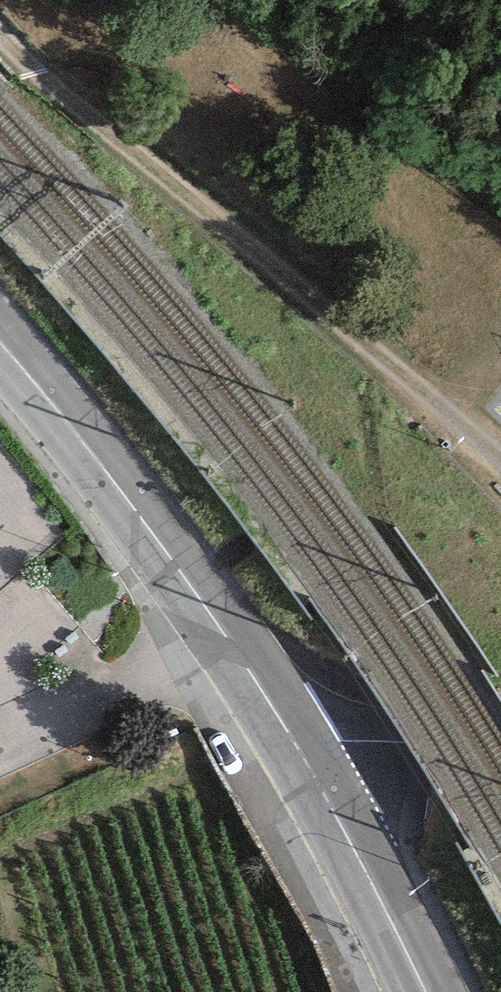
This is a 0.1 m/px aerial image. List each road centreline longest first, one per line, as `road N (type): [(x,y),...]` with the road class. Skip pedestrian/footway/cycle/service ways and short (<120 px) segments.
road 1 (track): [(0,49),(38,91),(500,463)]
road 2 (primary): [(295,749),(183,576),(0,345)]
road 3 (primary): [(424,991),(295,749)]
road 4 (secondary): [(500,751),(334,742),(295,749)]

